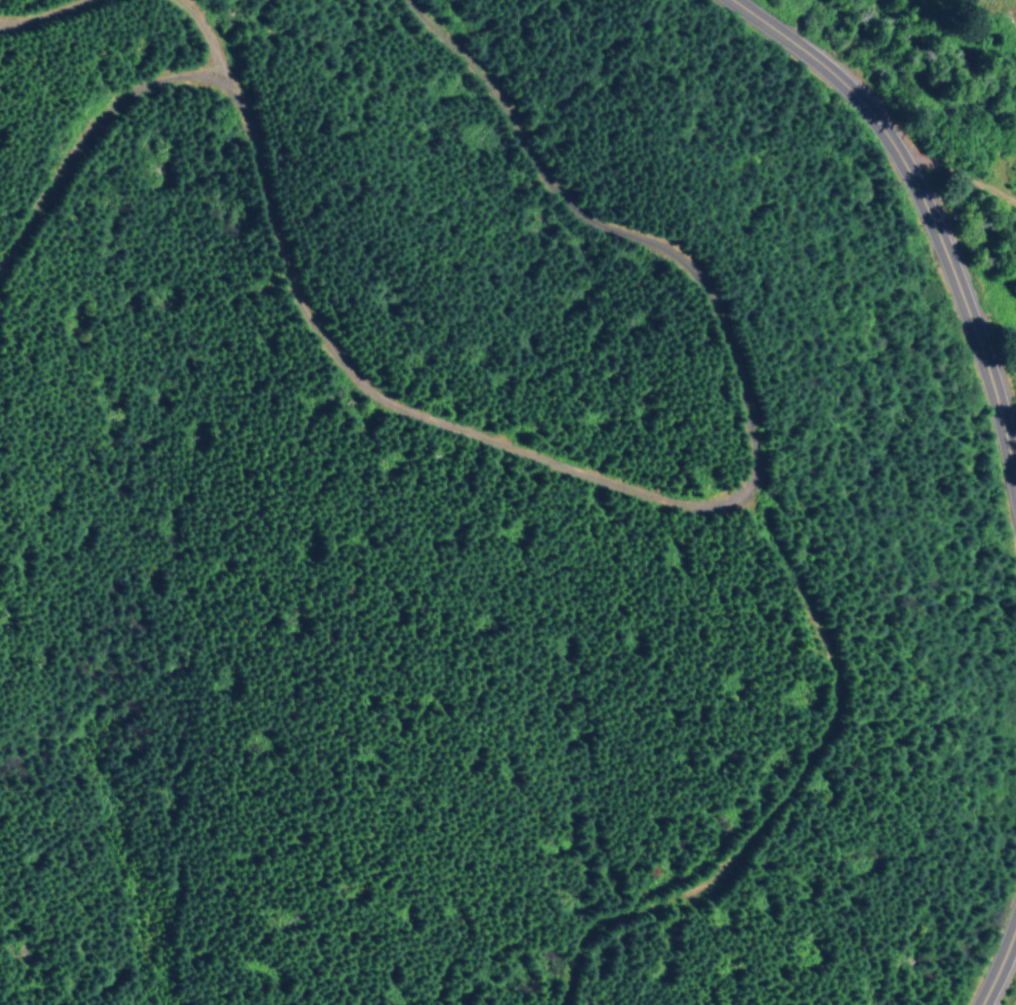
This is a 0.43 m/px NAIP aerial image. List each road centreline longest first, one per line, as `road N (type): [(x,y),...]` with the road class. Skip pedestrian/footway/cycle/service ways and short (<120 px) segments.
road 1 (secondary): [(1015,518),(959,297),(906,158),(854,88),(733,0)]

